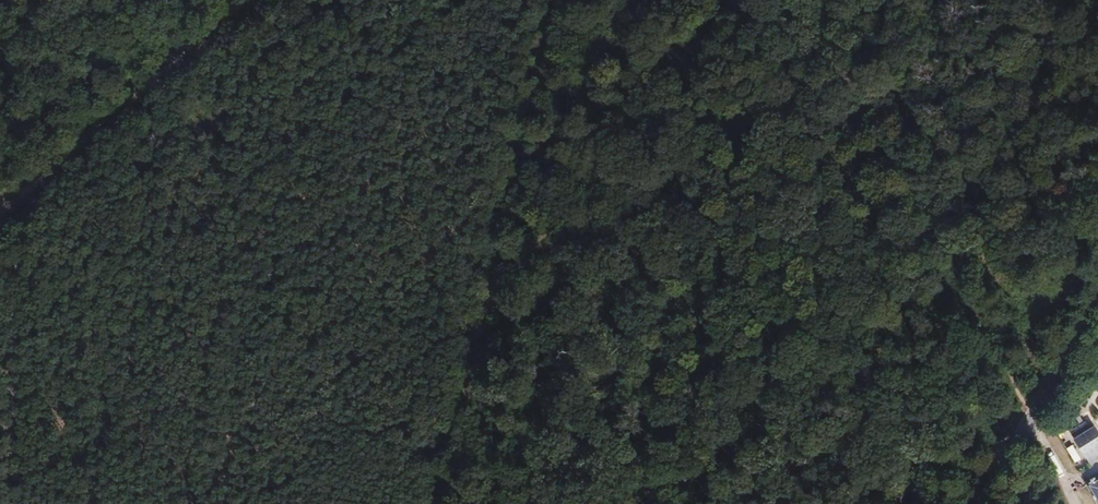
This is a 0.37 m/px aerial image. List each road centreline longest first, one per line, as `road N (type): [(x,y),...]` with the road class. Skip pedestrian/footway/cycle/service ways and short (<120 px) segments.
road 1 (track): [(795,0),(927,211),(1076,503)]
road 2 (track): [(441,503),(561,0)]
road 3 (track): [(4,209),(249,0)]
road 4 (track): [(4,209),(5,503)]
road 5 (unclassified): [(1097,291),(982,503)]
road 6 (track): [(4,0),(4,209)]

